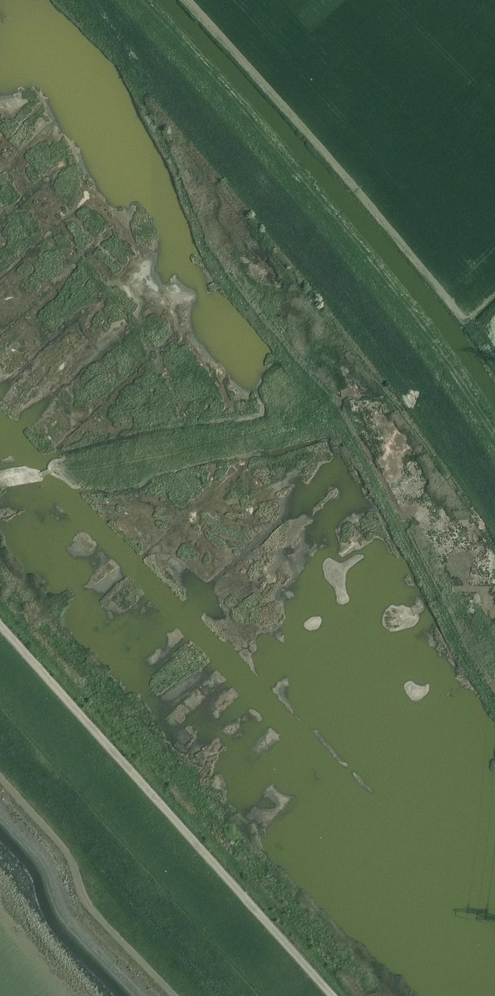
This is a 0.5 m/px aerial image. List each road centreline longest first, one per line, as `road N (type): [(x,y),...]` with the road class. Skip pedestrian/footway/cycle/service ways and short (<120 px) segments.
road 1 (track): [(333,995),(0,625)]

